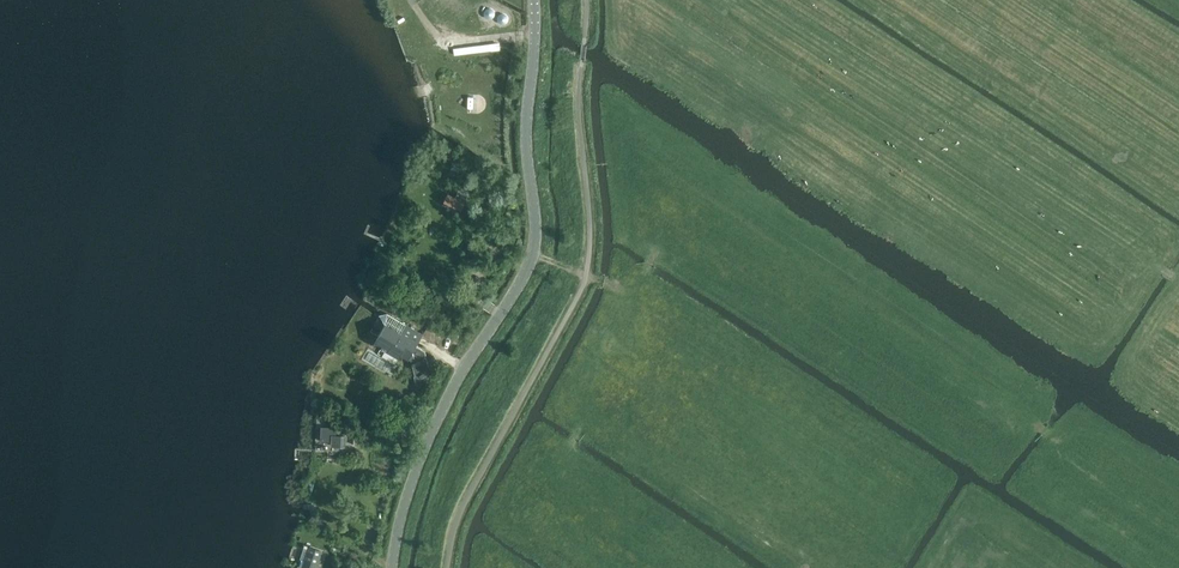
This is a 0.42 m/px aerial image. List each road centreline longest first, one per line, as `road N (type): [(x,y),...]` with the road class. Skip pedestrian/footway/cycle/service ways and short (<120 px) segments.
road 1 (tertiary): [(392,567),(423,448),(534,254),(524,135),(534,0)]
road 2 (track): [(688,264),(660,246),(635,284),(620,286),(534,254)]
road 3 (track): [(574,438),(587,379),(620,317),(620,286)]
road 4 (track): [(414,0),(446,44),(535,34)]

